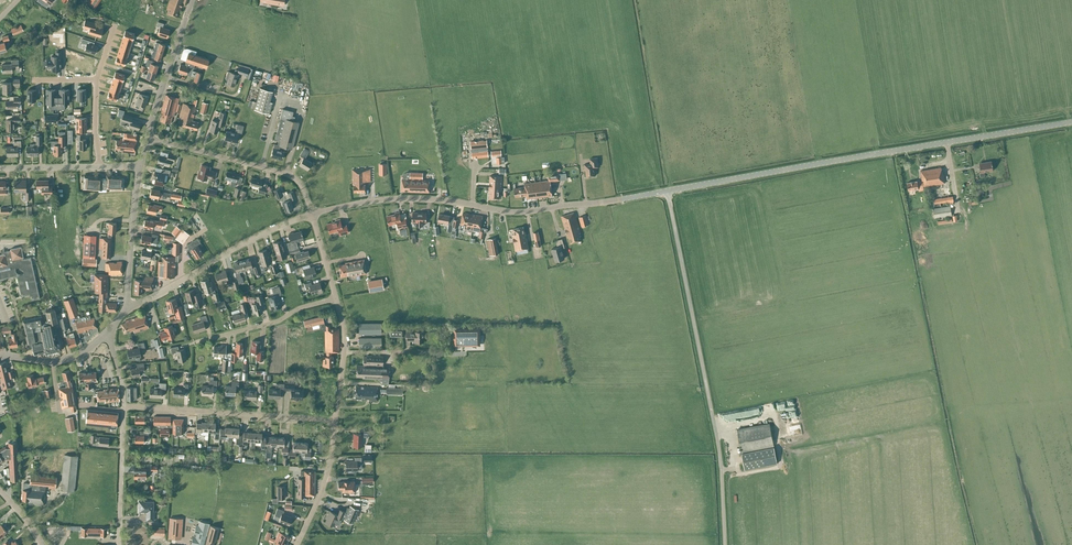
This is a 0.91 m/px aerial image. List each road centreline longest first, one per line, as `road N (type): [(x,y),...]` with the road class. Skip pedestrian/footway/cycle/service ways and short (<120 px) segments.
road 1 (unclassified): [(1071,122),(667,191)]
road 2 (unclassified): [(726,544),(716,423),(667,191)]
road 3 (unclassified): [(312,214),(385,200),(508,212),(622,199)]
road 4 (residential): [(336,420),(124,406)]
road 5 (residential): [(126,310),(312,214)]
road 6 (residential): [(312,214),(294,177),(147,138)]
road 7 (residential): [(195,342),(336,299)]
road 8 (tertiary): [(147,138),(192,0)]
road 9 (tertiary): [(126,310),(140,166)]
road 10 (residential): [(118,544),(124,406)]
road 11 (residential): [(298,544),(323,486),(336,420)]
road 12 (residential): [(336,420),(345,345),(336,299)]

